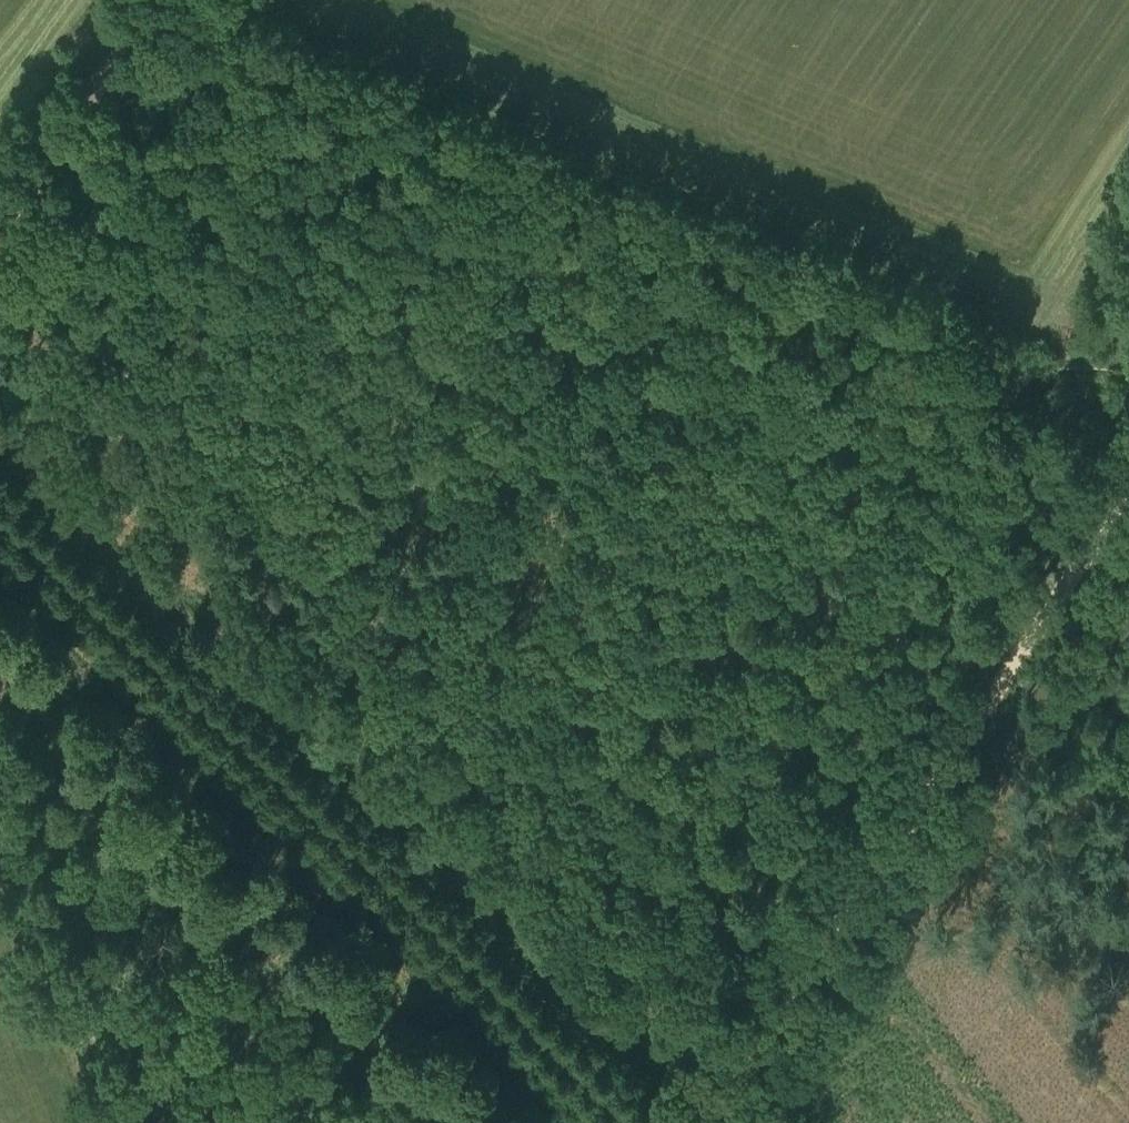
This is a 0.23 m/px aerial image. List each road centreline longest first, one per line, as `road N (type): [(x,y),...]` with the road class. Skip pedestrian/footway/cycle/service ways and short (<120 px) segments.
road 1 (track): [(0,514),(648,1122)]
road 2 (track): [(1128,482),(706,1122)]
road 3 (track): [(0,232),(161,0)]

